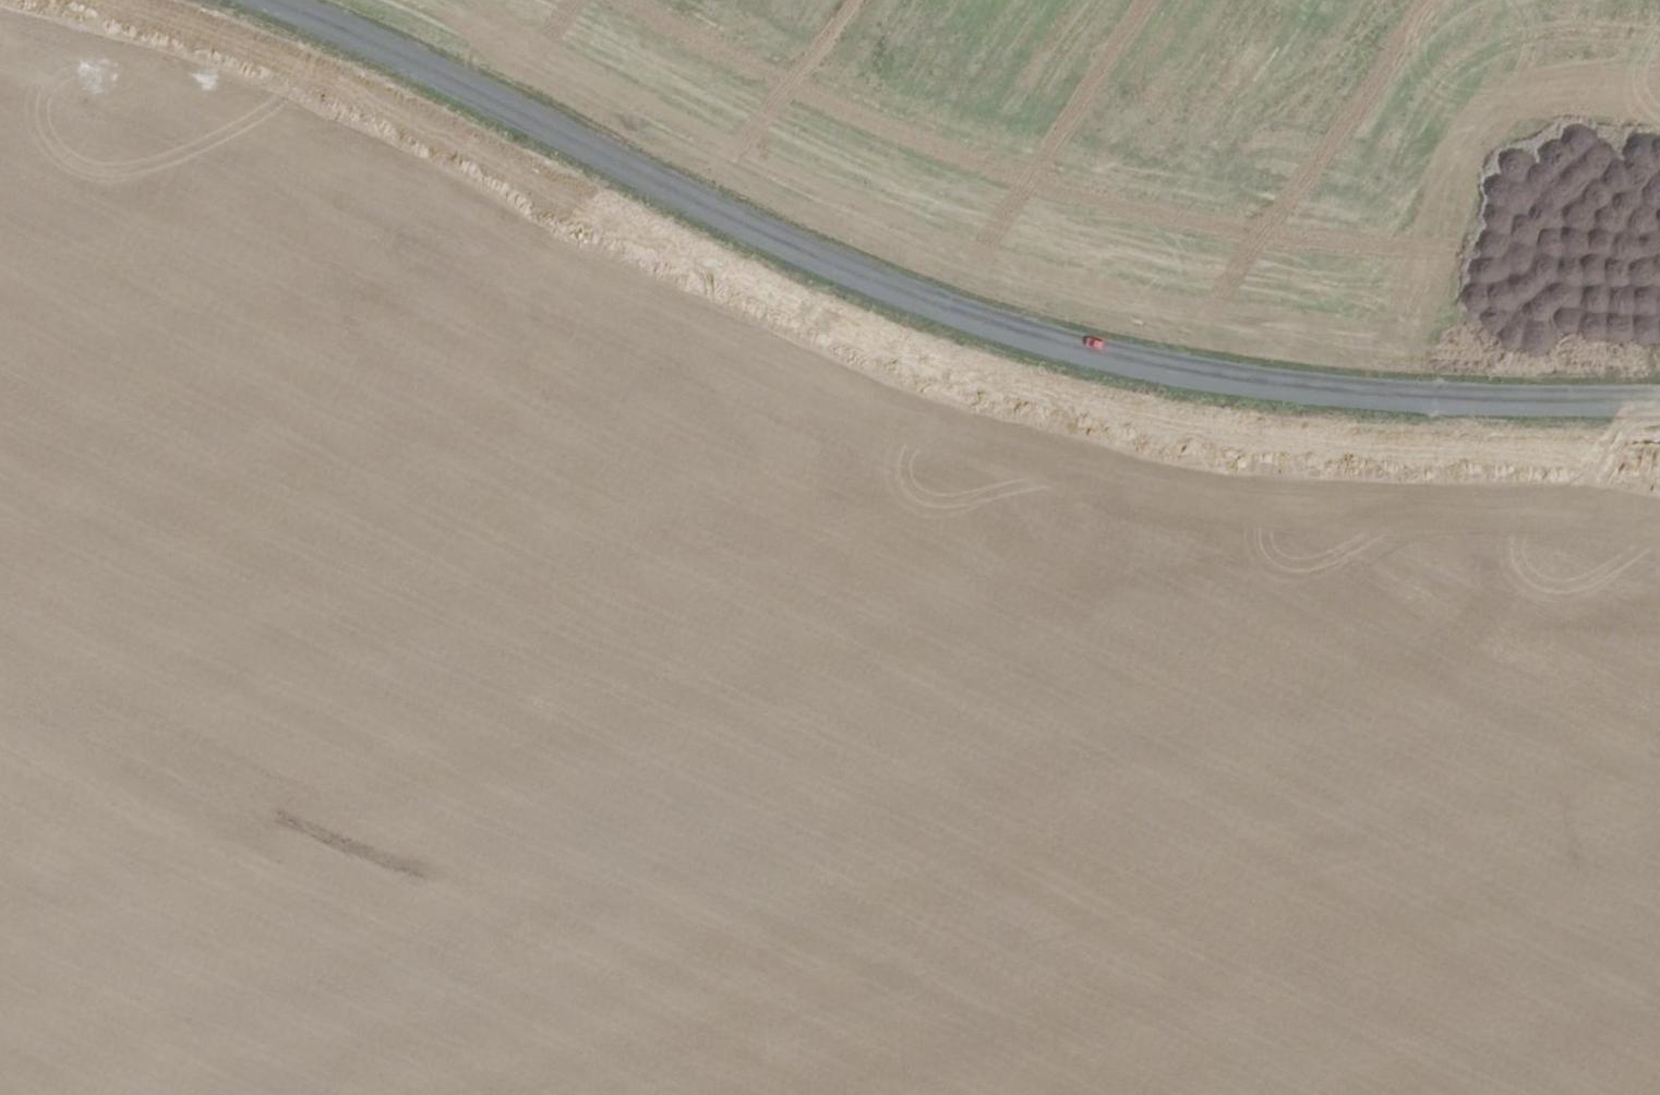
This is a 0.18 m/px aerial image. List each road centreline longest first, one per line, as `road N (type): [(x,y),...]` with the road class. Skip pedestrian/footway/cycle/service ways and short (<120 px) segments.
road 1 (tertiary): [(1659,400),(1392,396),(1282,386),(1000,327),(783,242),(264,0)]

